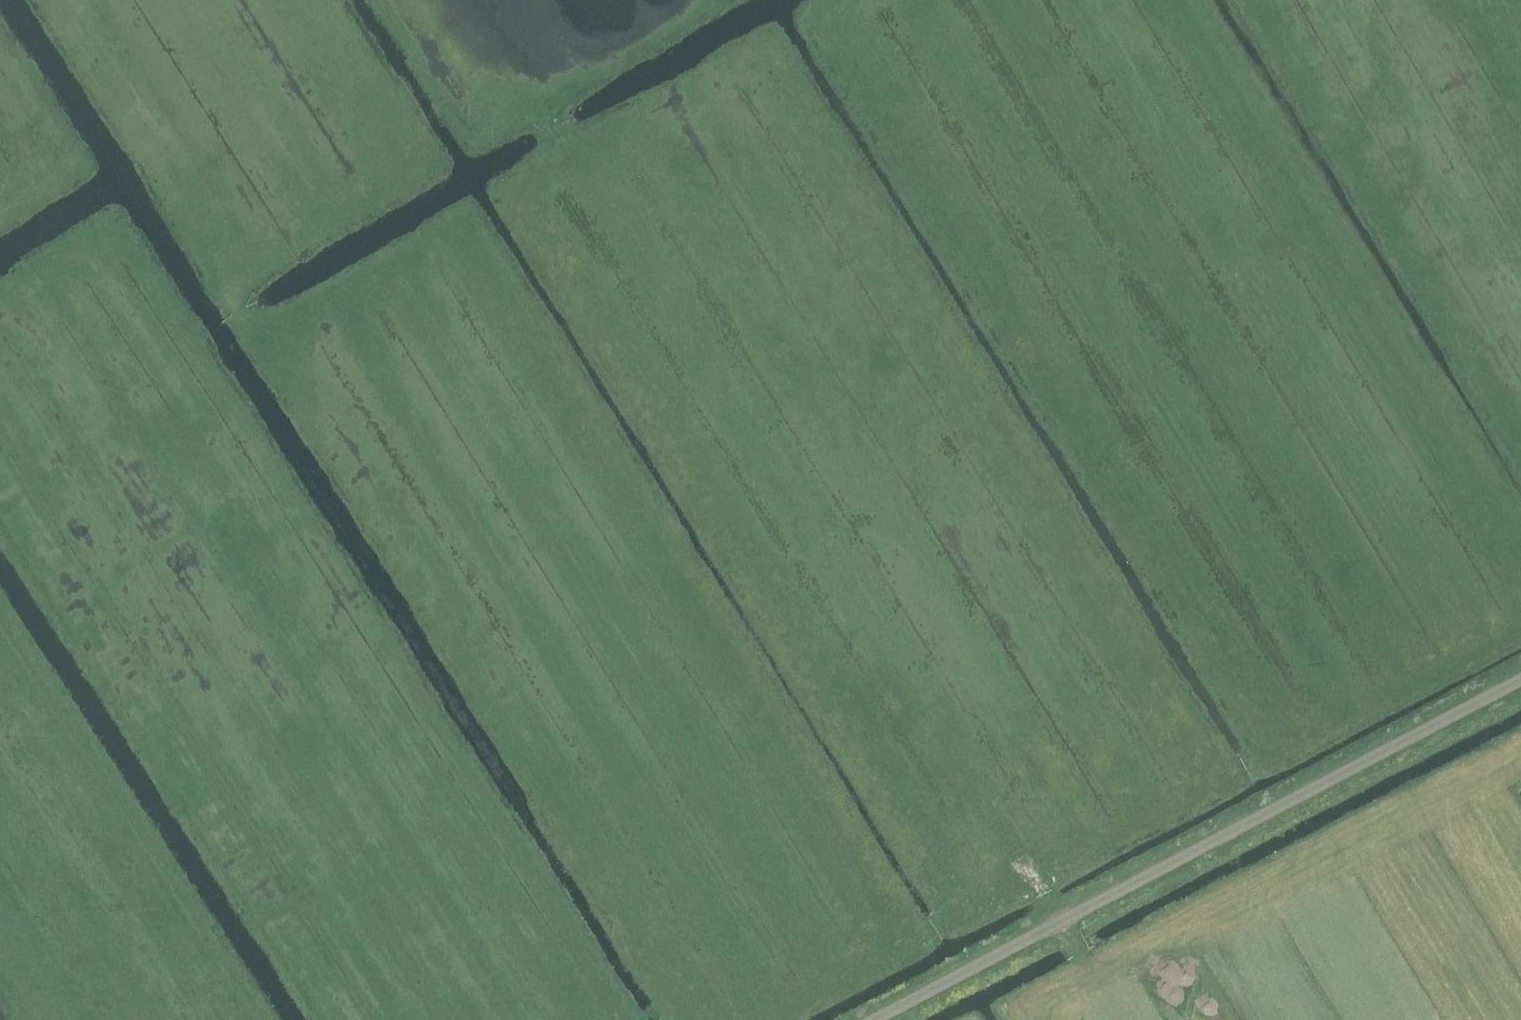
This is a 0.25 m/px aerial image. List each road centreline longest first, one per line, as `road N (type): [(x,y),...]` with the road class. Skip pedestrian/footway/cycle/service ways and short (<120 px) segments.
road 1 (unclassified): [(871,1019),(1520,678)]

